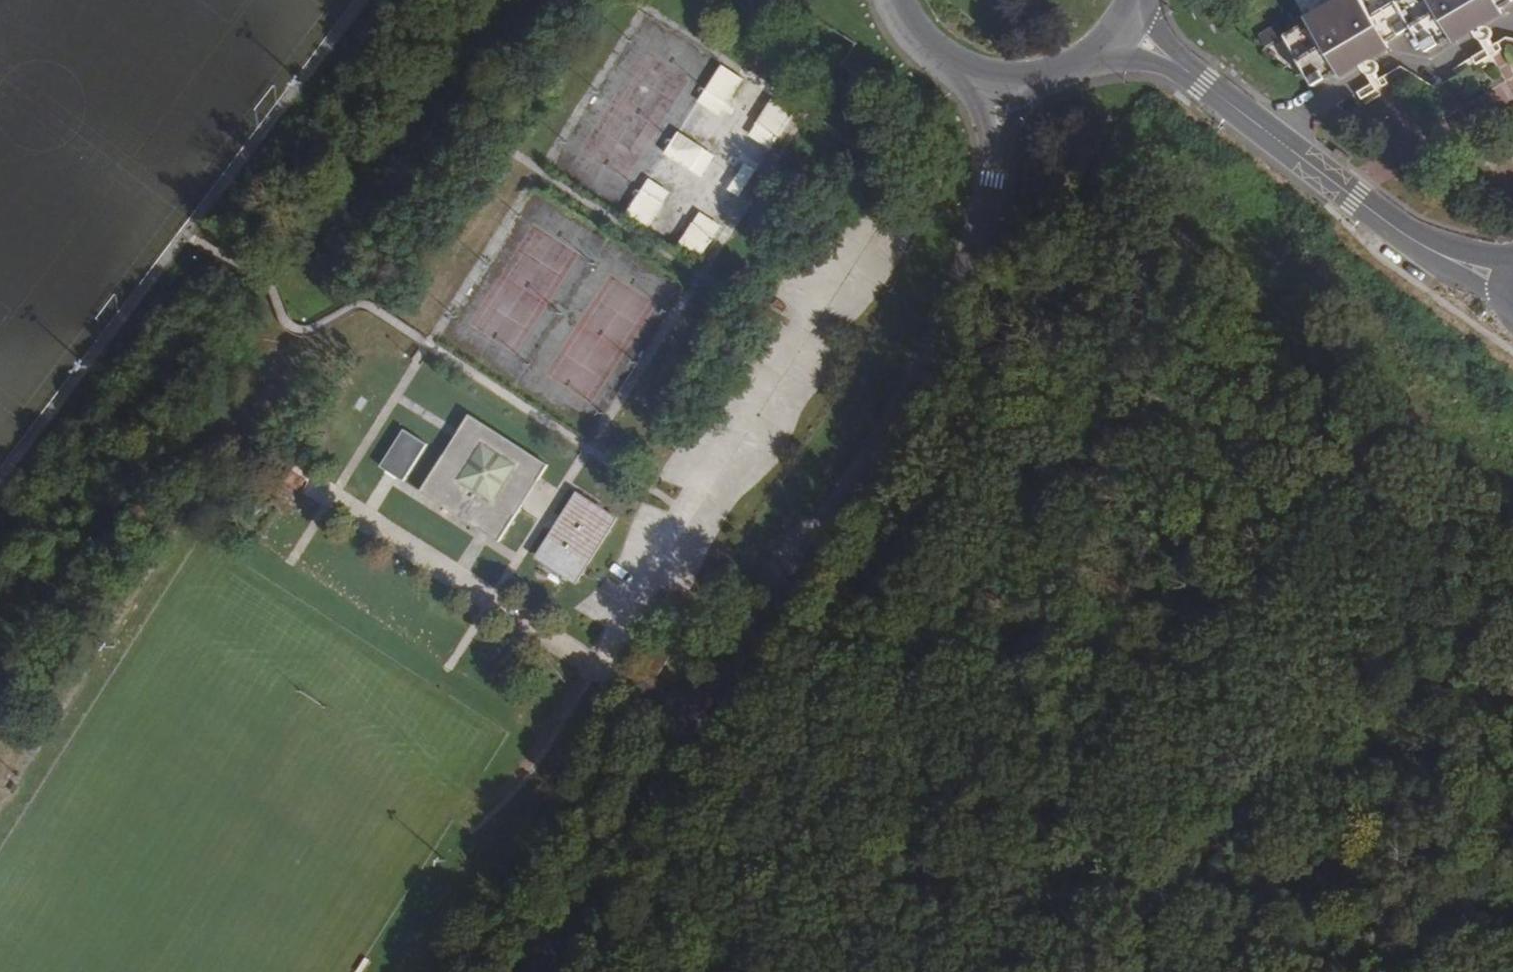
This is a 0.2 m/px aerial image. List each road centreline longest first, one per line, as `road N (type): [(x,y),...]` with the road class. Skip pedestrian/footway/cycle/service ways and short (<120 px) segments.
road 1 (secondary): [(1004,75),(992,180),(972,260),(935,350),(865,473),(543,971)]
road 2 (tertiary): [(1503,282),(1444,257),(1354,198),(1114,20)]
road 3 (secondary): [(895,0),(932,49),(1004,75)]
road 4 (secondary): [(1004,75),(1064,62),(1114,20)]

